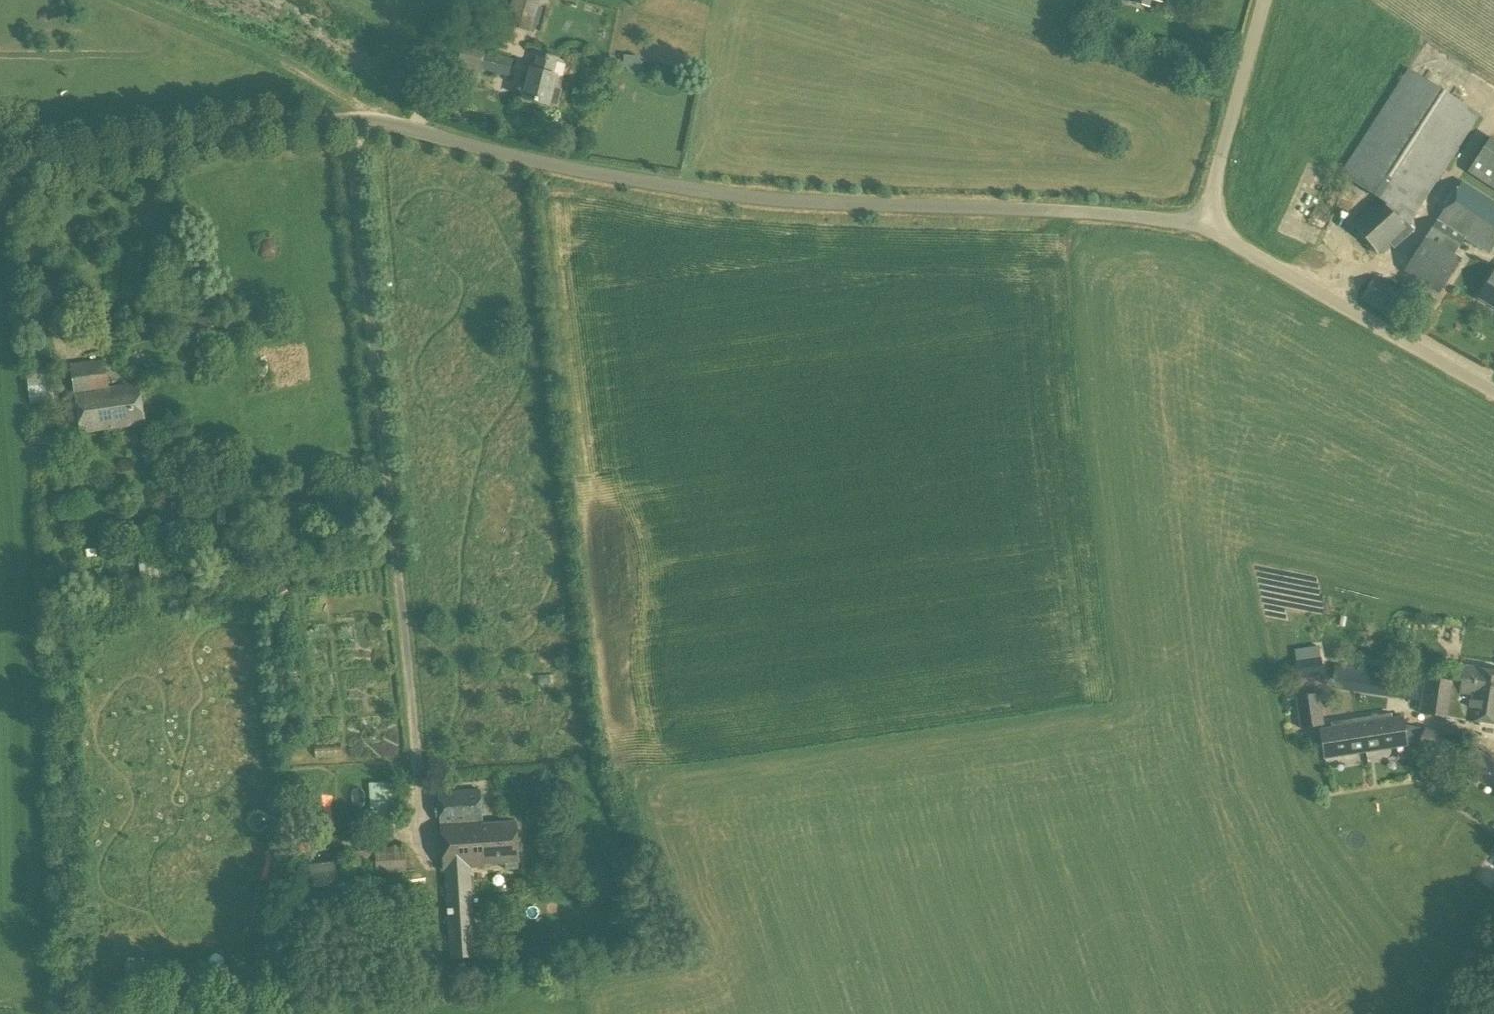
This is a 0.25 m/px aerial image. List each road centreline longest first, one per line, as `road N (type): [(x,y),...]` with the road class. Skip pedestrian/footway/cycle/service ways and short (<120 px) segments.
road 1 (unclassified): [(1208,230),(1097,214),(702,196),(358,121)]
road 2 (unclassified): [(0,163),(358,121)]
road 3 (unclassified): [(1493,392),(1208,230)]
road 4 (track): [(391,125),(369,107),(129,0)]
road 5 (unclassified): [(1208,230),(1268,0)]

